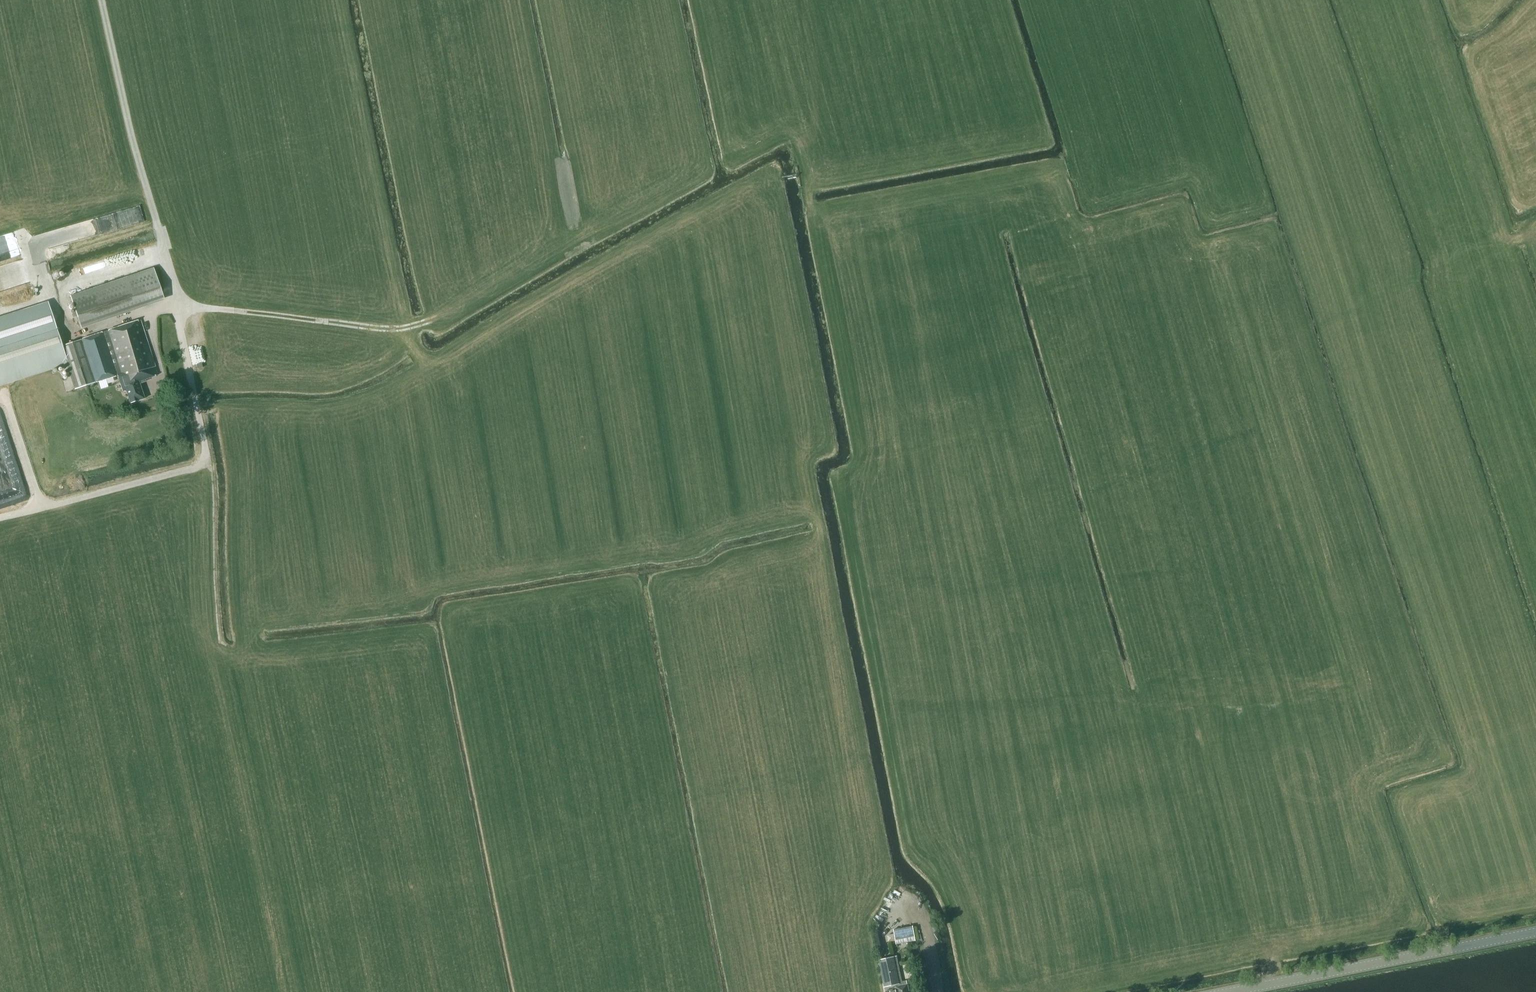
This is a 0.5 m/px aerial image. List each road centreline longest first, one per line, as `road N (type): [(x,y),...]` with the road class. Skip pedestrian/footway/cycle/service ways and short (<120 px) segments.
road 1 (tertiary): [(1229,991),(1535,932)]

